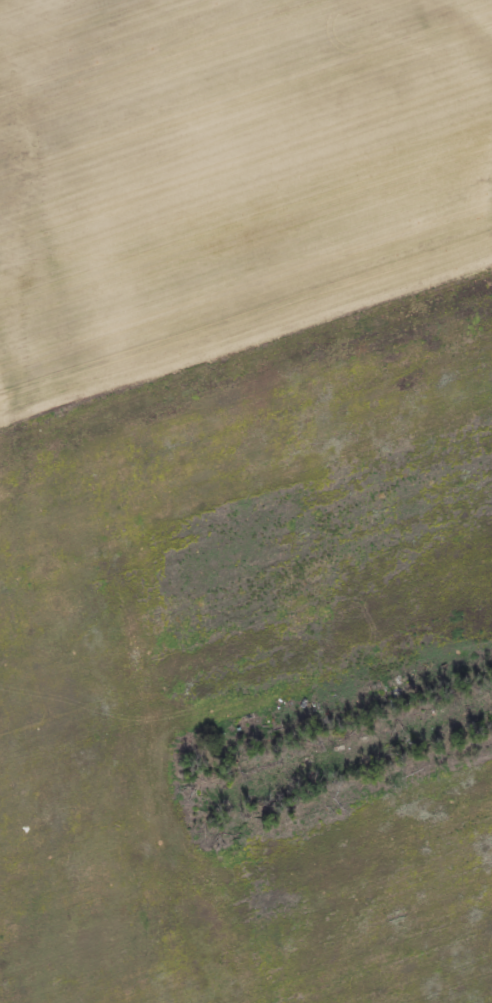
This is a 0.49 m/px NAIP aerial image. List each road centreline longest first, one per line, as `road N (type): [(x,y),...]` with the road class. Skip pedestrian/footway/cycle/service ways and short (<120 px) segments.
road 1 (residential): [(0,726),(151,676),(202,697),(266,824),(306,851),(382,840),(491,791)]

